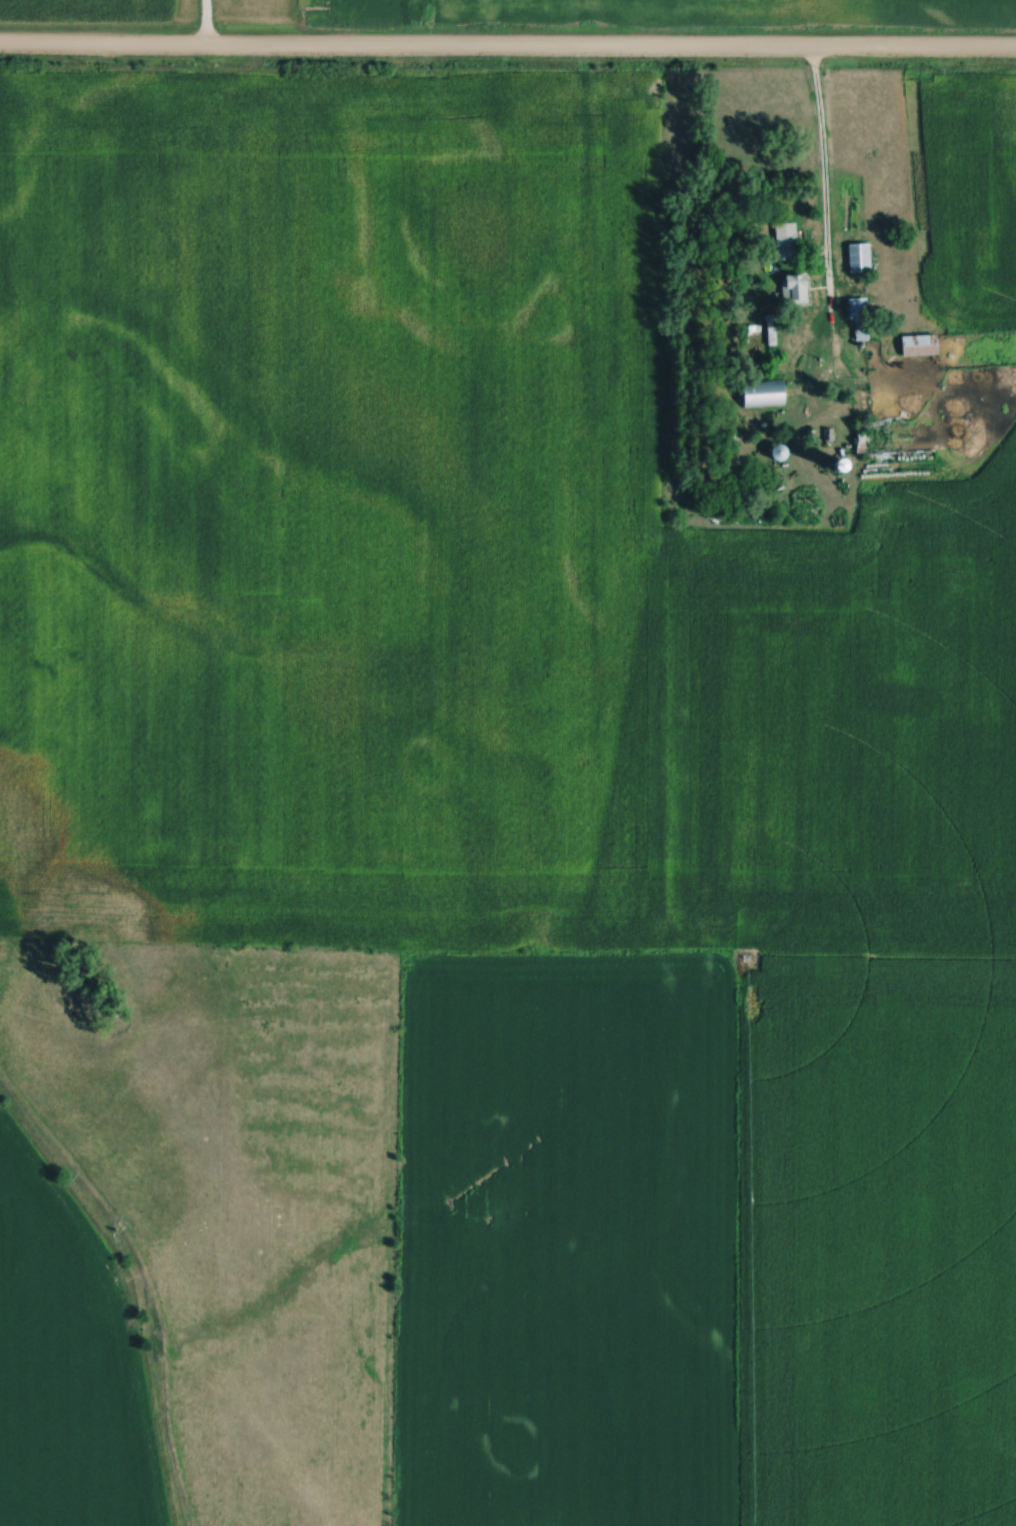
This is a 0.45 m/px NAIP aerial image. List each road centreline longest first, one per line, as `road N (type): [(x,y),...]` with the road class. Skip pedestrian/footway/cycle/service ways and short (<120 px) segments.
road 1 (residential): [(0,46),(1015,51)]

